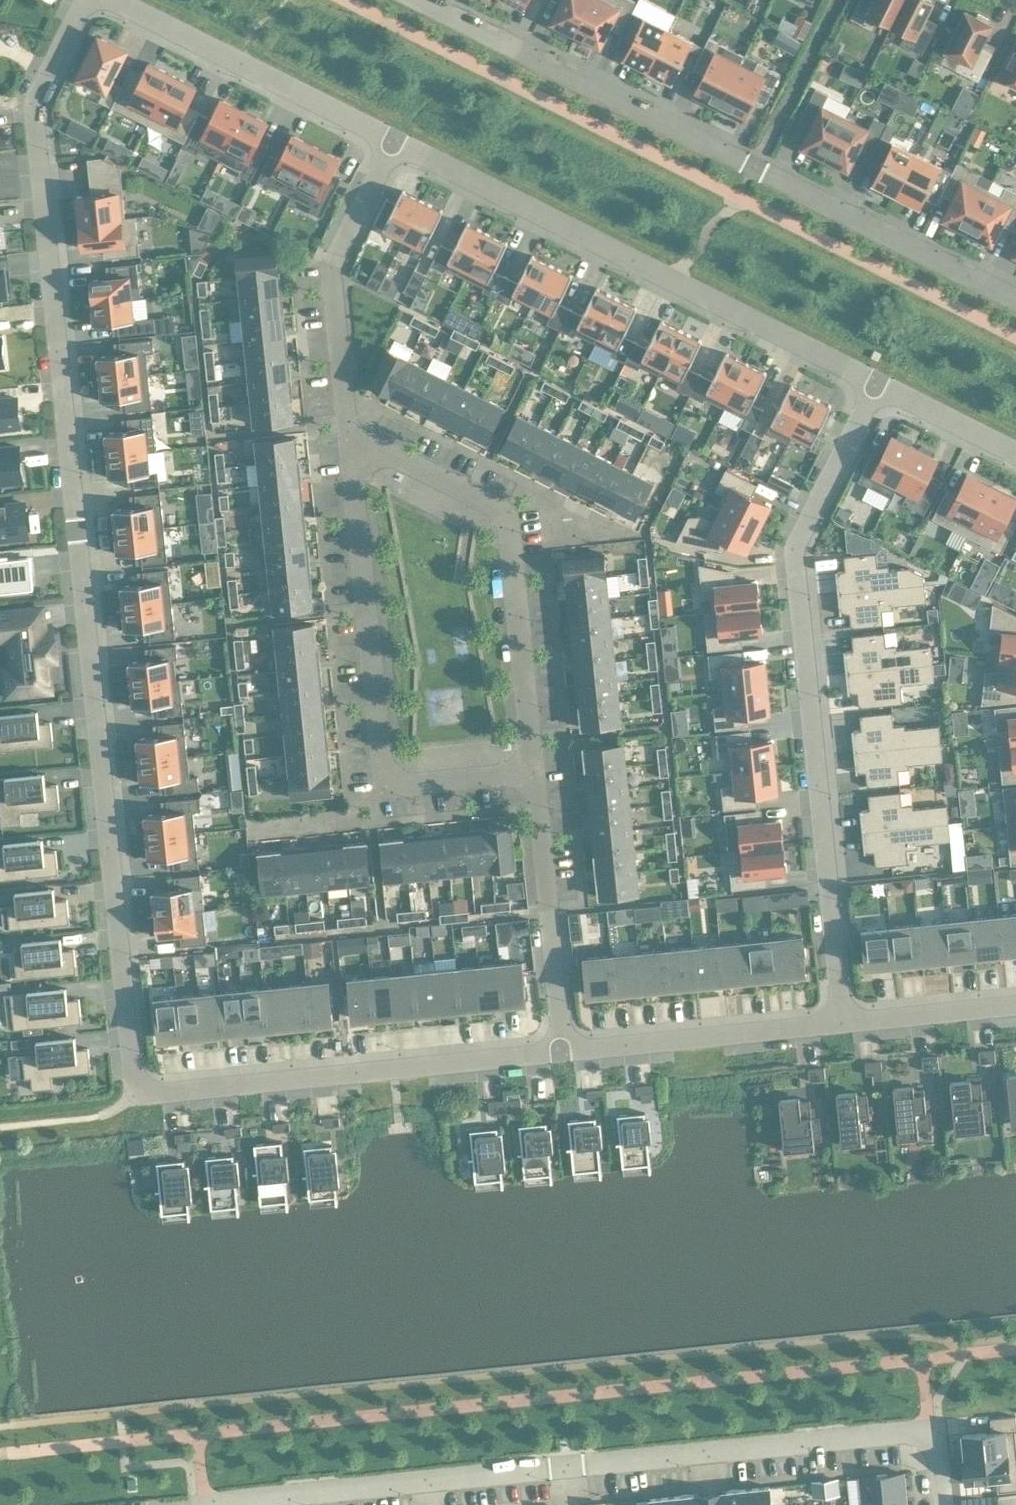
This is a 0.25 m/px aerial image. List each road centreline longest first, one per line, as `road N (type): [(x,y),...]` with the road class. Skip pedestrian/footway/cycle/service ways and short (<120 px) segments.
road 1 (residential): [(394,149),(187,36),(116,7),(80,18),(36,101),(131,1096),(564,1054)]
road 2 (residential): [(231,1504),(934,1434),(941,1504)]
road 3 (residential): [(1015,302),(419,0)]
road 4 (residential): [(875,387),(793,556),(841,1027)]
road 5 (residential): [(875,387),(394,149)]
road 6 (residential): [(345,439),(382,793),(532,778)]
road 7 (residential): [(532,778),(504,521),(489,506),(345,439)]
road 8 (residential): [(394,149),(330,285),(345,439)]
road 9 (residential): [(564,1054),(841,1027)]
road 10 (residential): [(532,778),(564,1054)]
road 11 (residential): [(841,1027),(1015,1009)]
road 12 (residential): [(1015,457),(875,387)]

